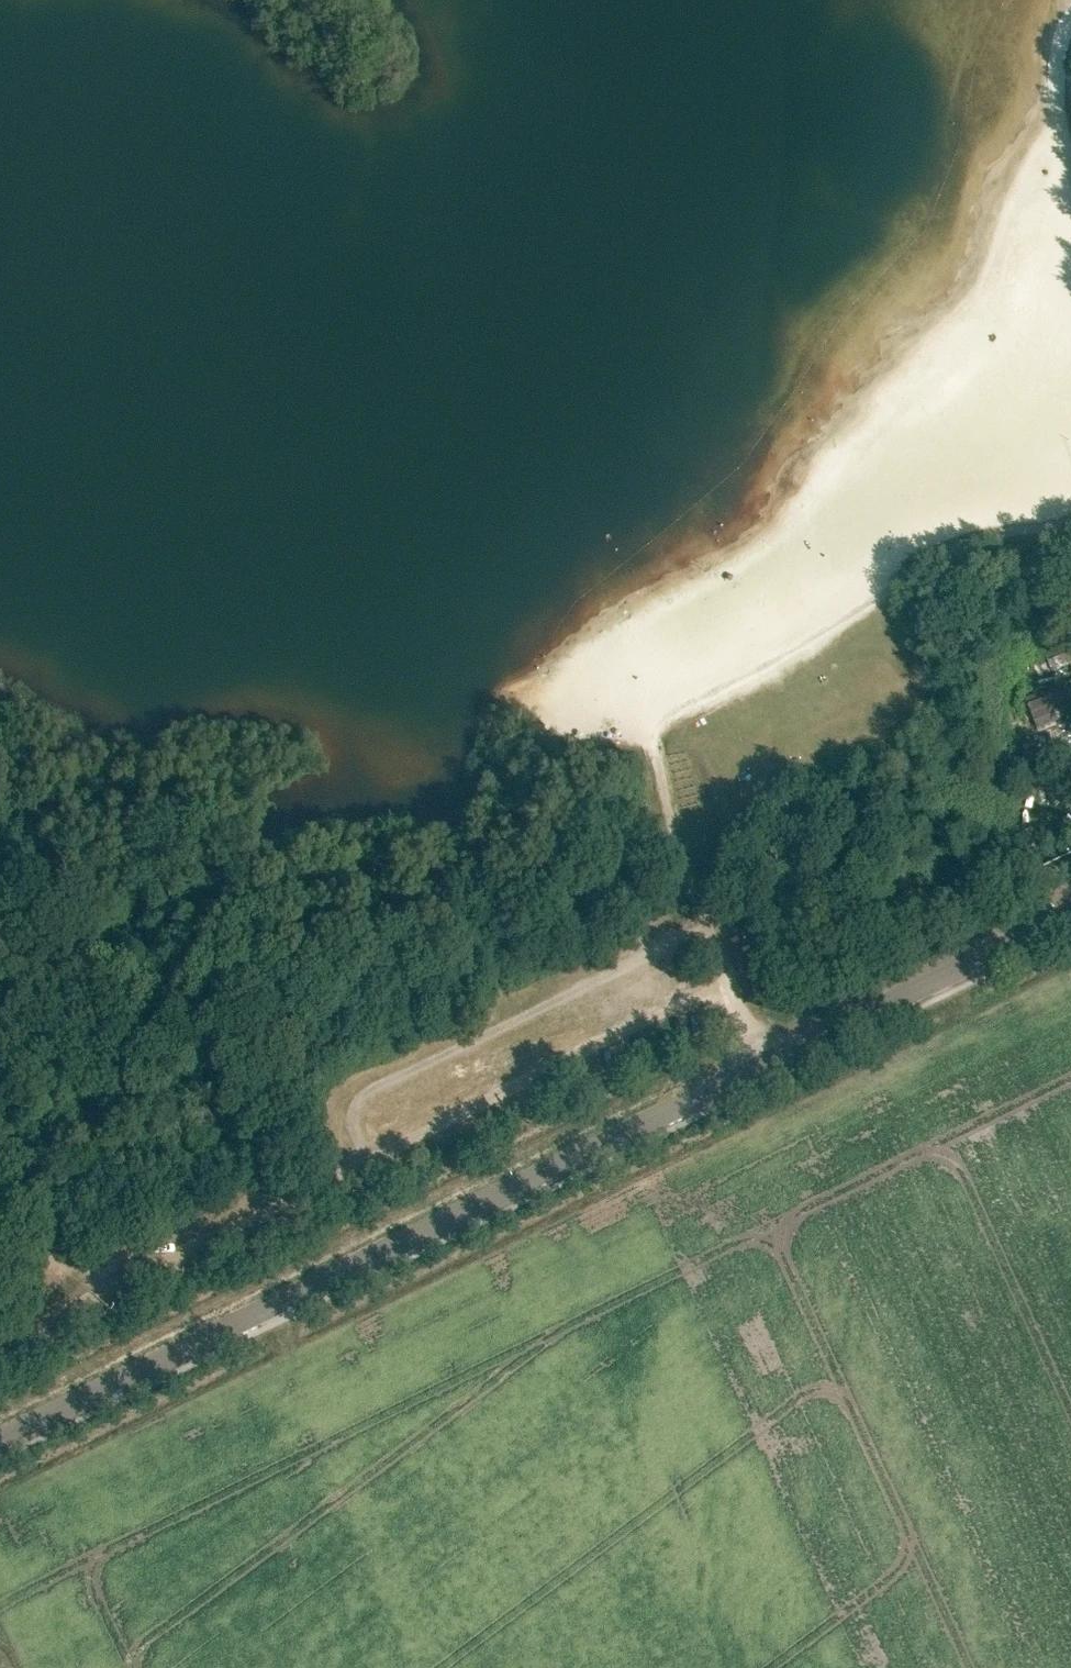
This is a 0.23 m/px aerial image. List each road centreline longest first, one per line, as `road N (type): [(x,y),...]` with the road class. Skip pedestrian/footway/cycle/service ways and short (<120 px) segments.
road 1 (unclassified): [(0,1441),(1070,915)]
road 2 (track): [(0,1148),(70,1307)]

